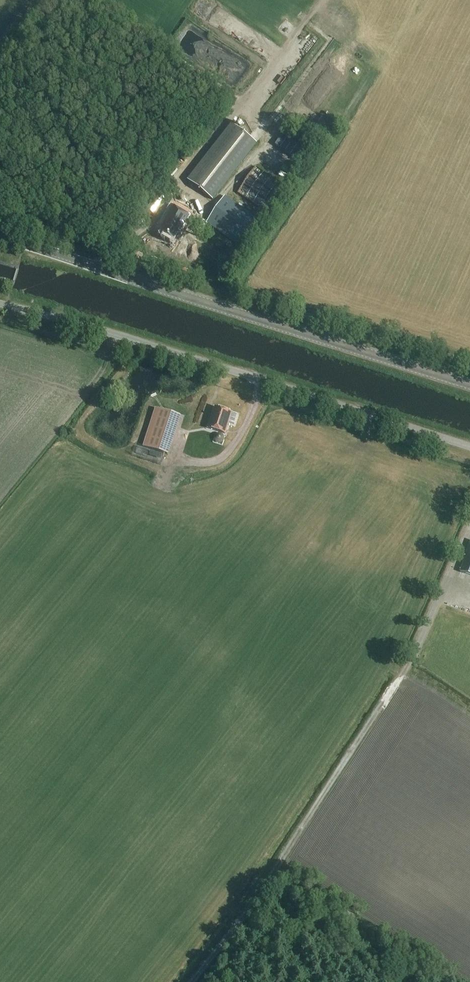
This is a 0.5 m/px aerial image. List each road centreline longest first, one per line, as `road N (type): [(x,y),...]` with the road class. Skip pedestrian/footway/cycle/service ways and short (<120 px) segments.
road 1 (tertiary): [(469,384),(0,236)]
road 2 (unclassified): [(469,447),(0,302)]

